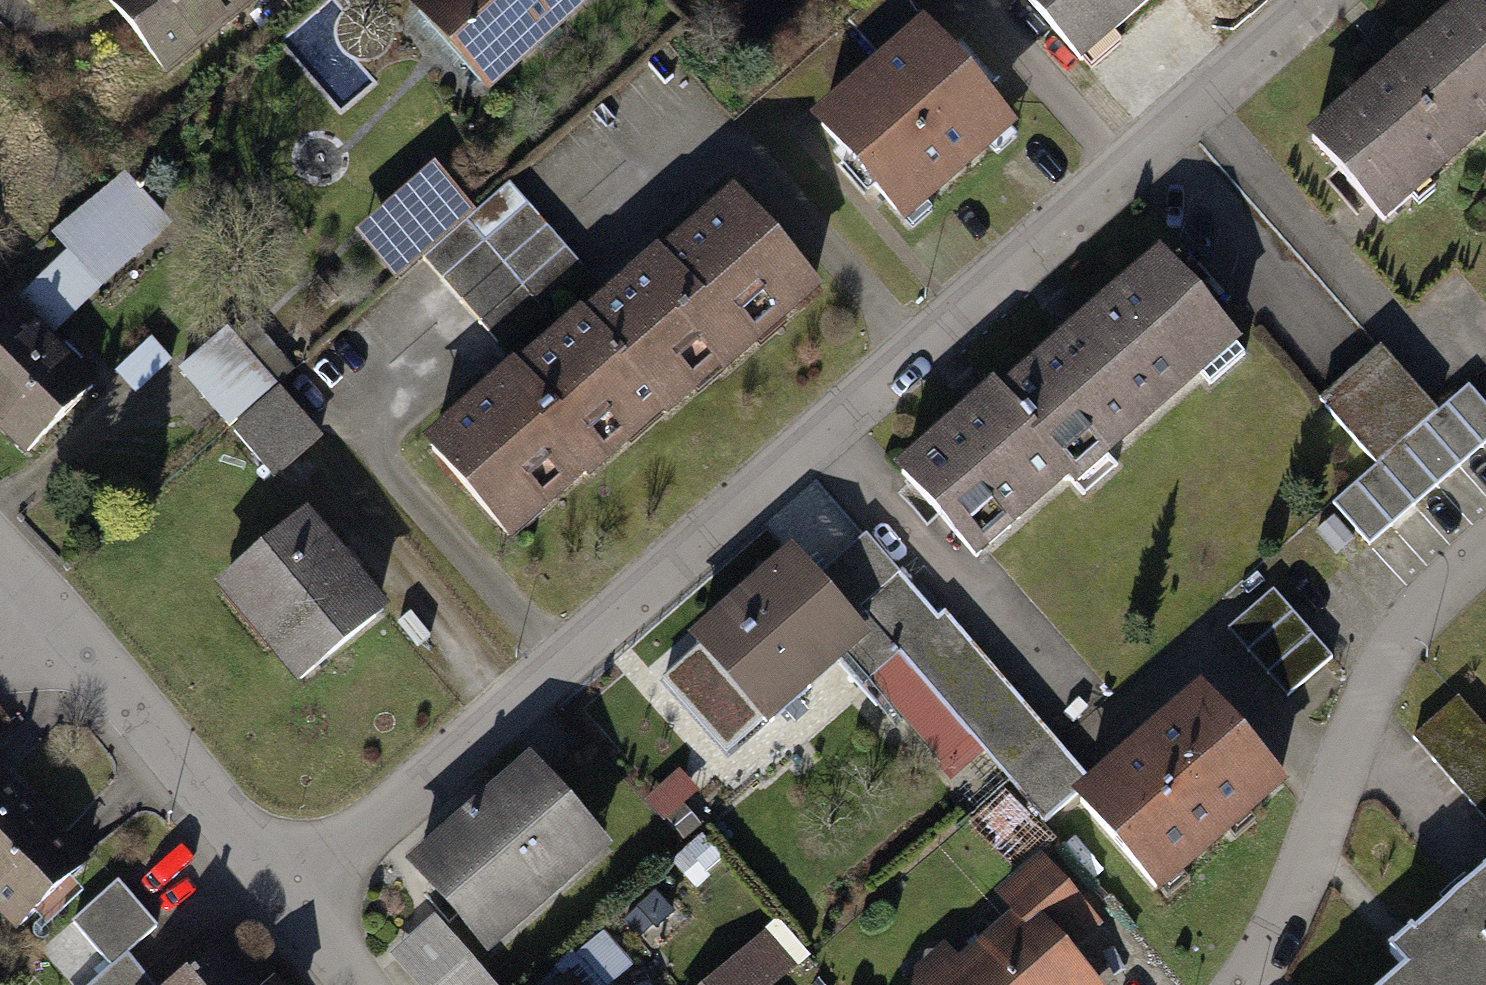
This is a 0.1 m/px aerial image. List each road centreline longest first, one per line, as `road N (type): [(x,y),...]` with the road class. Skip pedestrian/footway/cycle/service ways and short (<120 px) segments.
road 1 (residential): [(290,898),(1321,0)]
road 2 (residential): [(1485,555),(1418,615),(1372,694),(1277,940),(1243,984)]
road 3 (residential): [(61,622),(290,898)]

